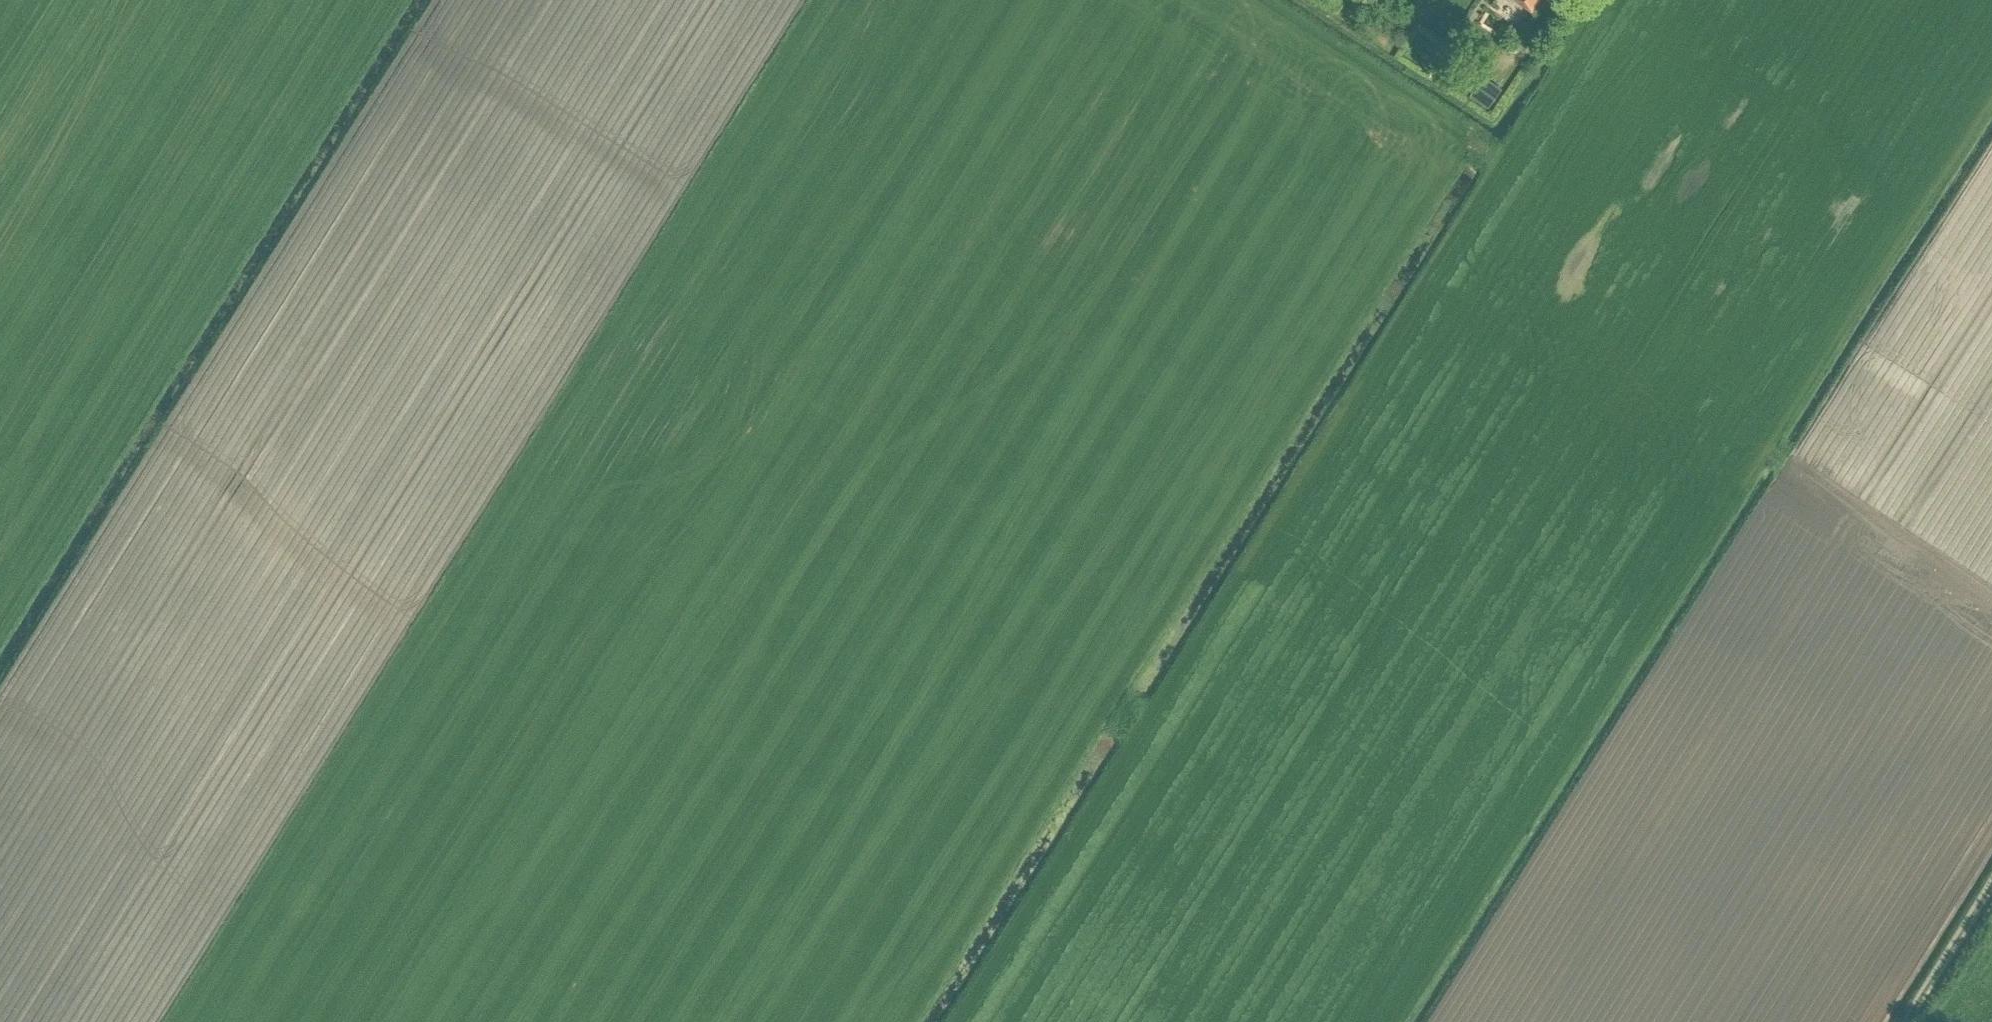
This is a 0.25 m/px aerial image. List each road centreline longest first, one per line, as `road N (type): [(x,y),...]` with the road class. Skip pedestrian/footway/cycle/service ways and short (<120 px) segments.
road 1 (track): [(1991,874),(1907,1021)]

